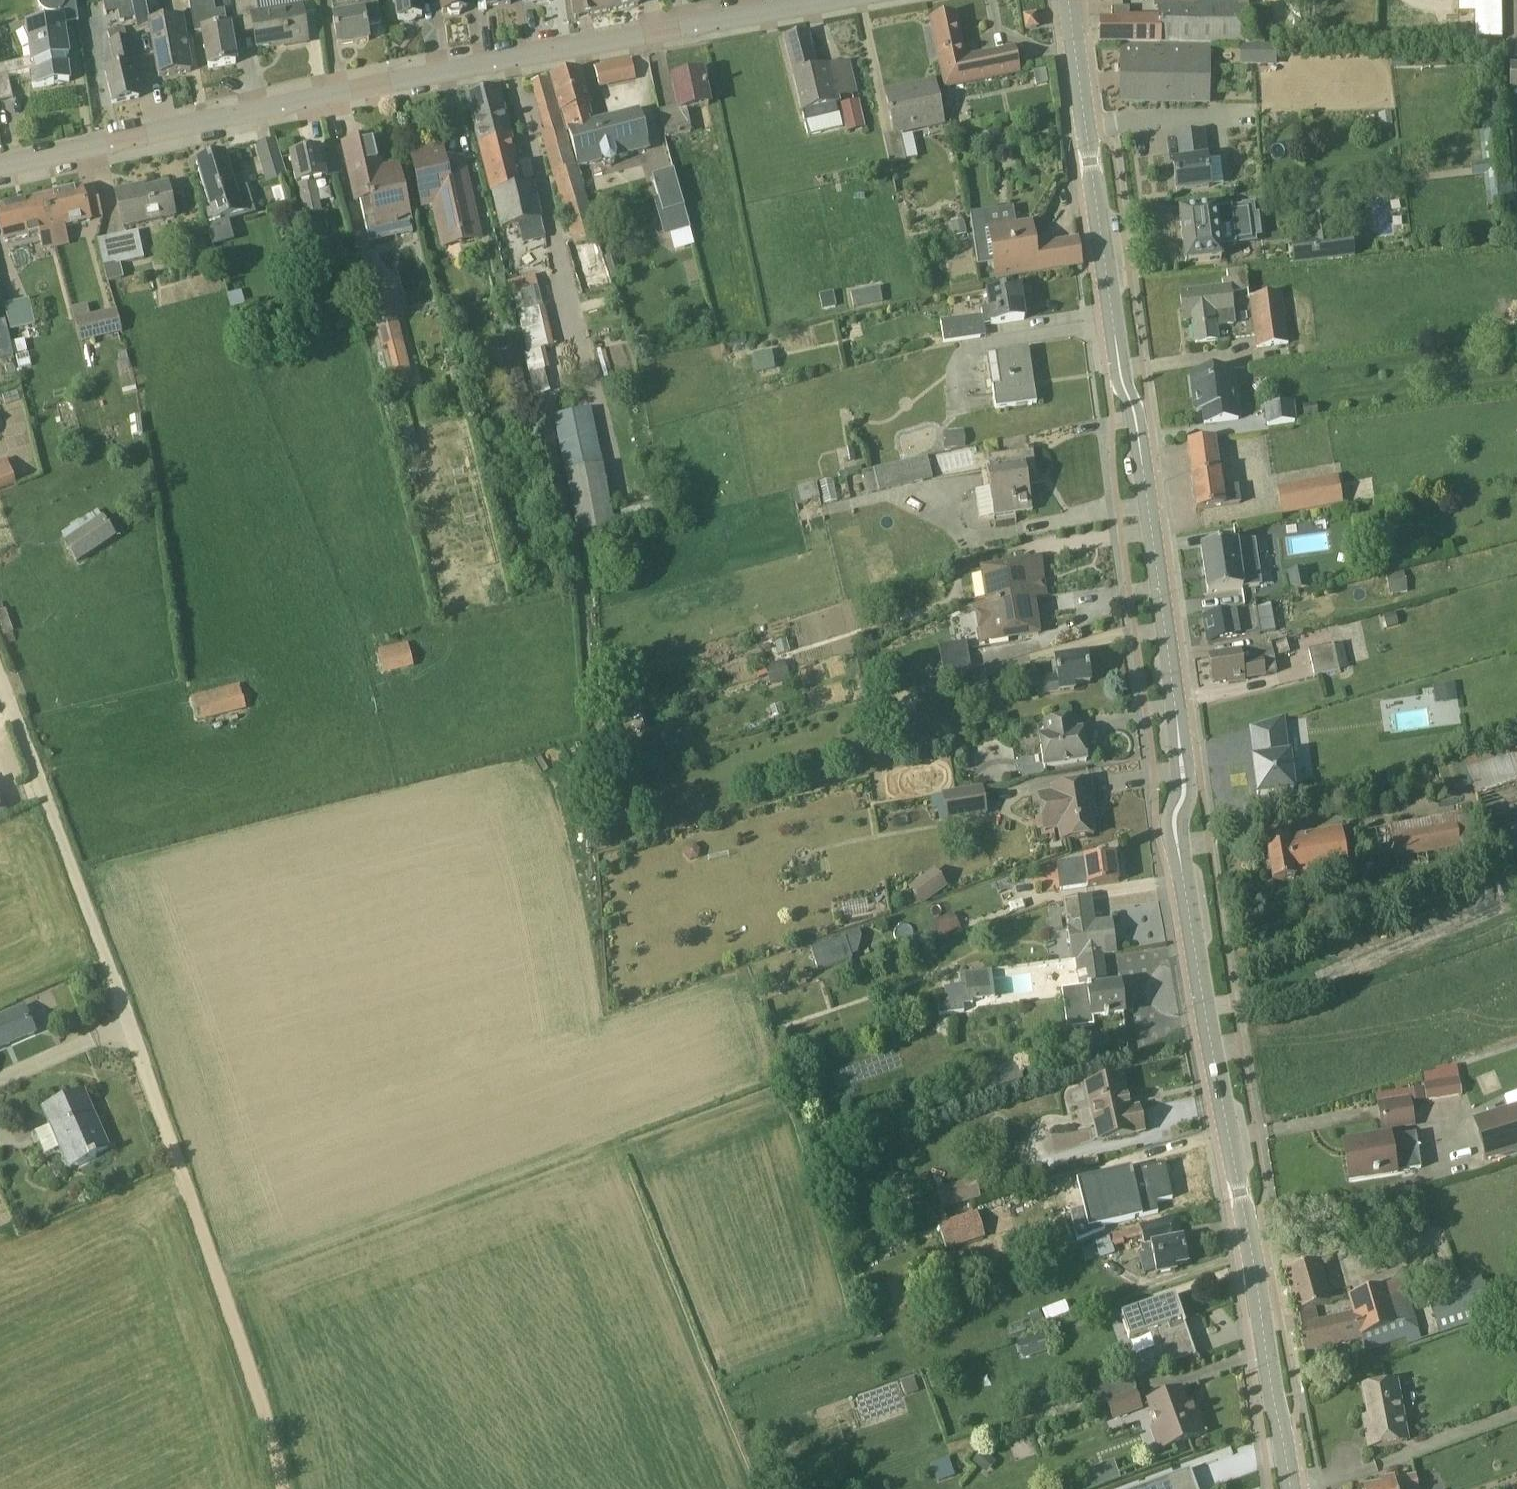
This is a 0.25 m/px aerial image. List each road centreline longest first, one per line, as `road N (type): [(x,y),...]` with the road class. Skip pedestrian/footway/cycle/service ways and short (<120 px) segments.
road 1 (tertiary): [(1290,1488),(1176,843),(1185,784),(1178,732),(1069,0)]
road 2 (residential): [(0,176),(847,0)]
road 3 (unclassified): [(0,676),(180,1169)]
road 4 (track): [(180,1169),(268,1421),(281,1488)]

